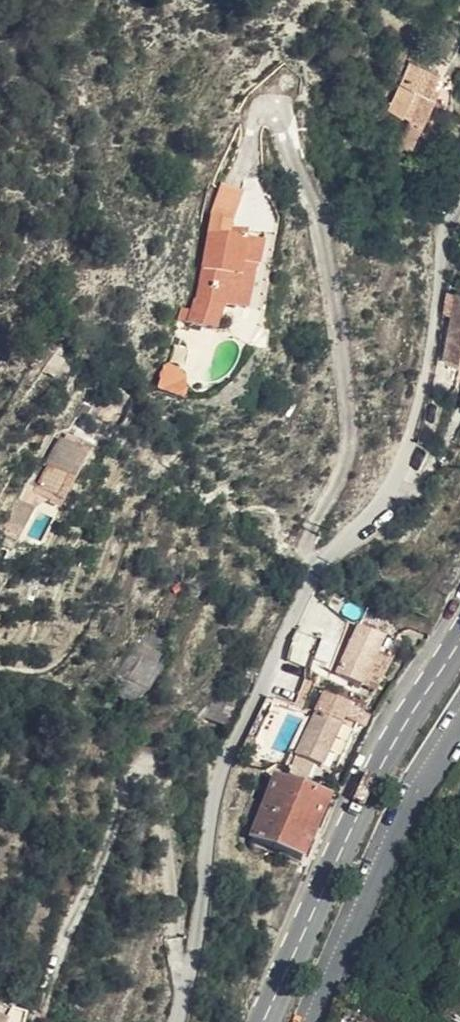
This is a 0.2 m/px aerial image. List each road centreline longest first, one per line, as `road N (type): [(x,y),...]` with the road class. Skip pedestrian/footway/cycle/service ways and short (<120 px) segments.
road 1 (residential): [(174,1021),(193,960),(223,773),(323,559),(364,527),(395,480),(417,425),(447,222),(459,199)]
road 2 (primary): [(263,1021),(392,748),(459,636)]

